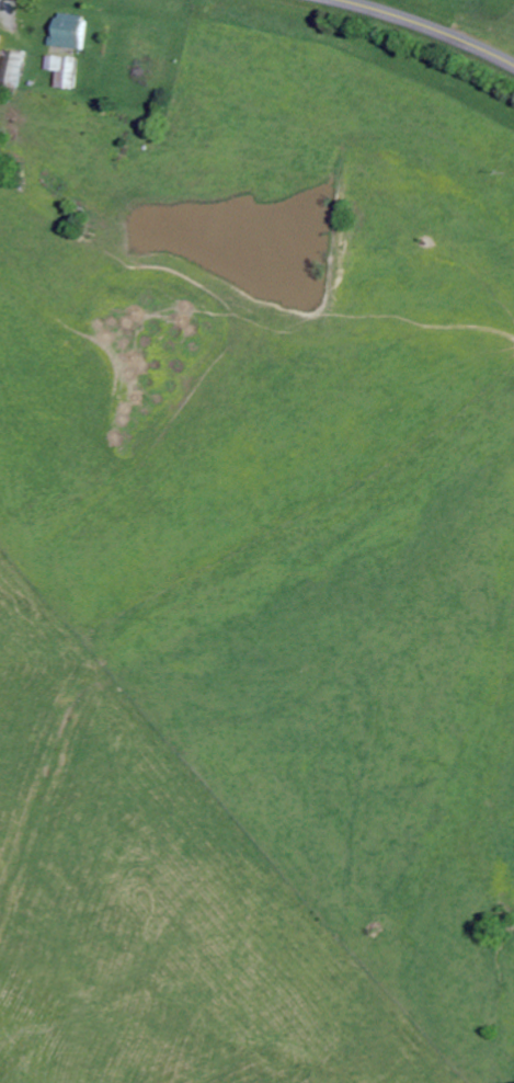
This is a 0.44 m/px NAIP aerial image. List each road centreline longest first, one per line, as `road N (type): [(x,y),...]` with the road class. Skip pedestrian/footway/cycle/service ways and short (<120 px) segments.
road 1 (tertiary): [(513,64),(402,15),(341,0)]

